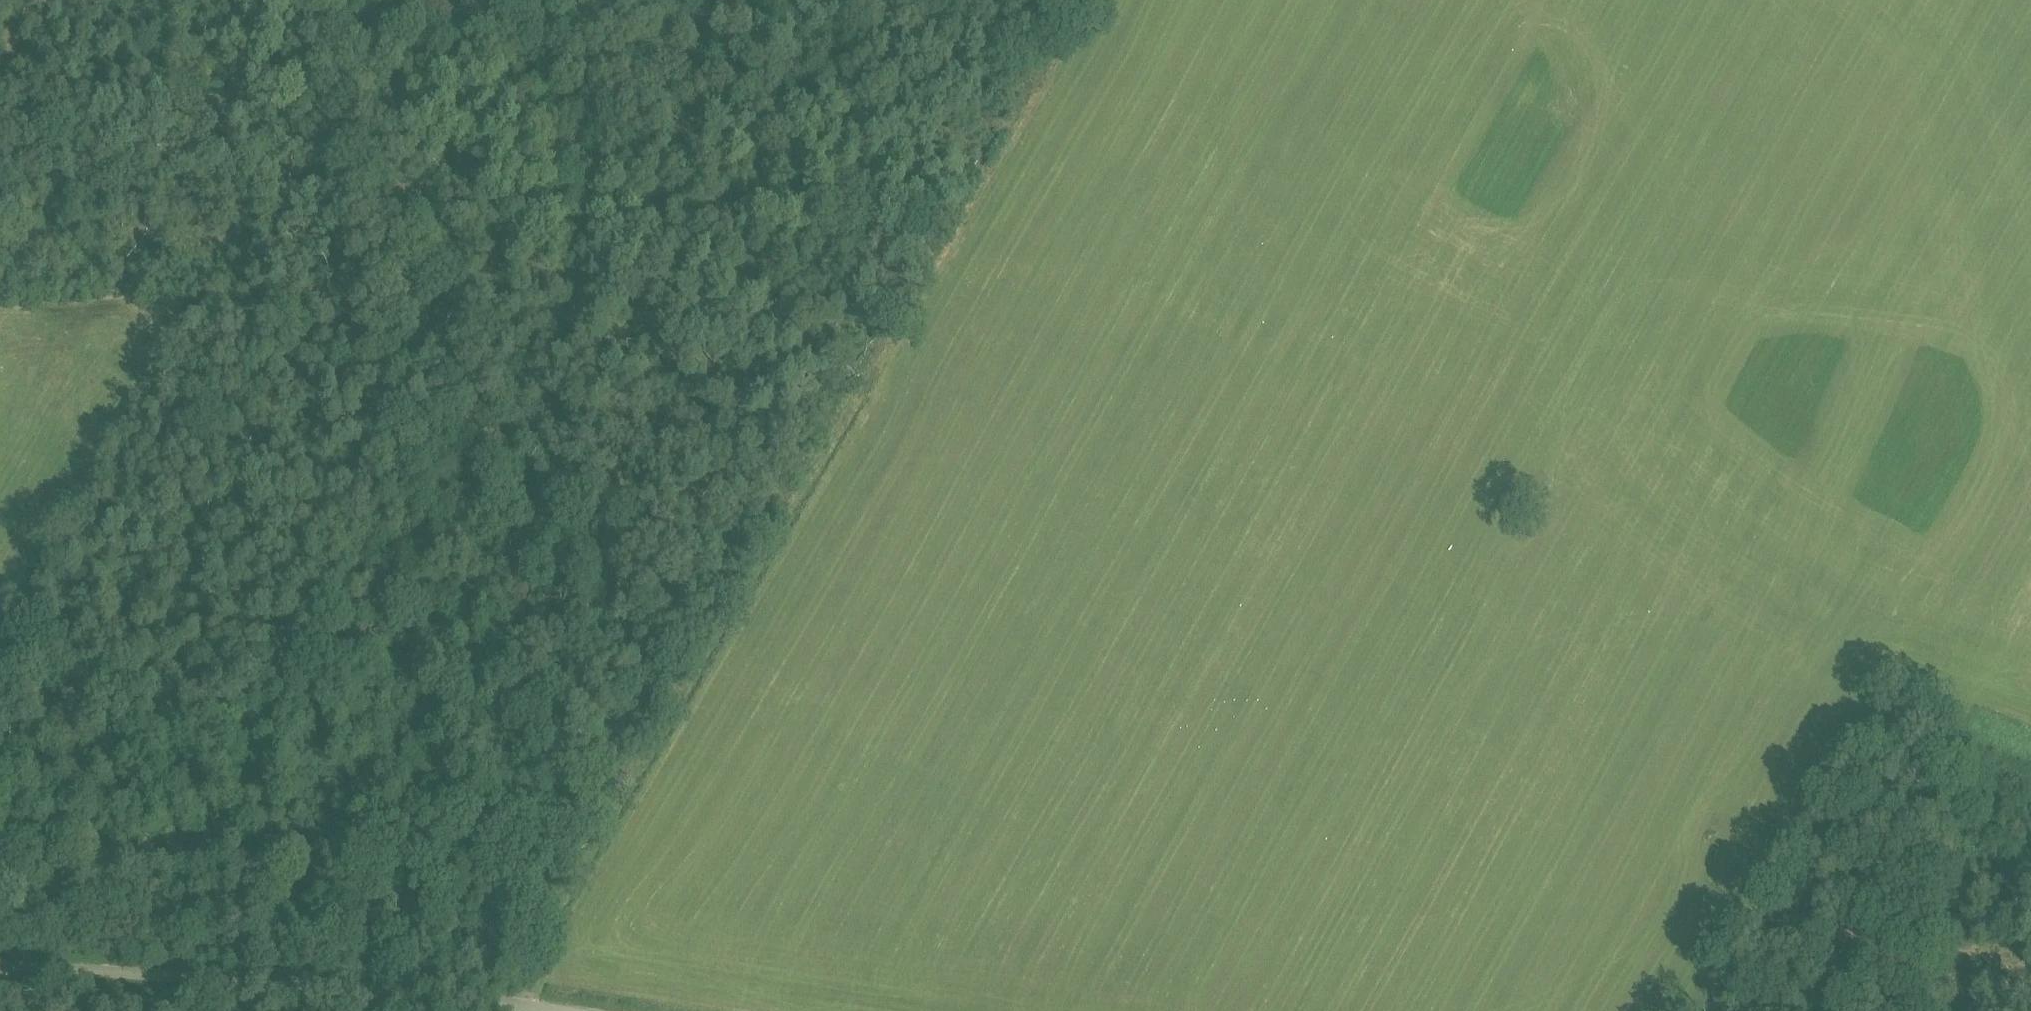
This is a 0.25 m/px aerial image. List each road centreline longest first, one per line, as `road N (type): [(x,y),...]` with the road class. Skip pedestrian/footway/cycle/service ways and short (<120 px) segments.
road 1 (unclassified): [(559,1010),(328,985),(0,972)]
road 2 (track): [(1931,1010),(1955,696)]

